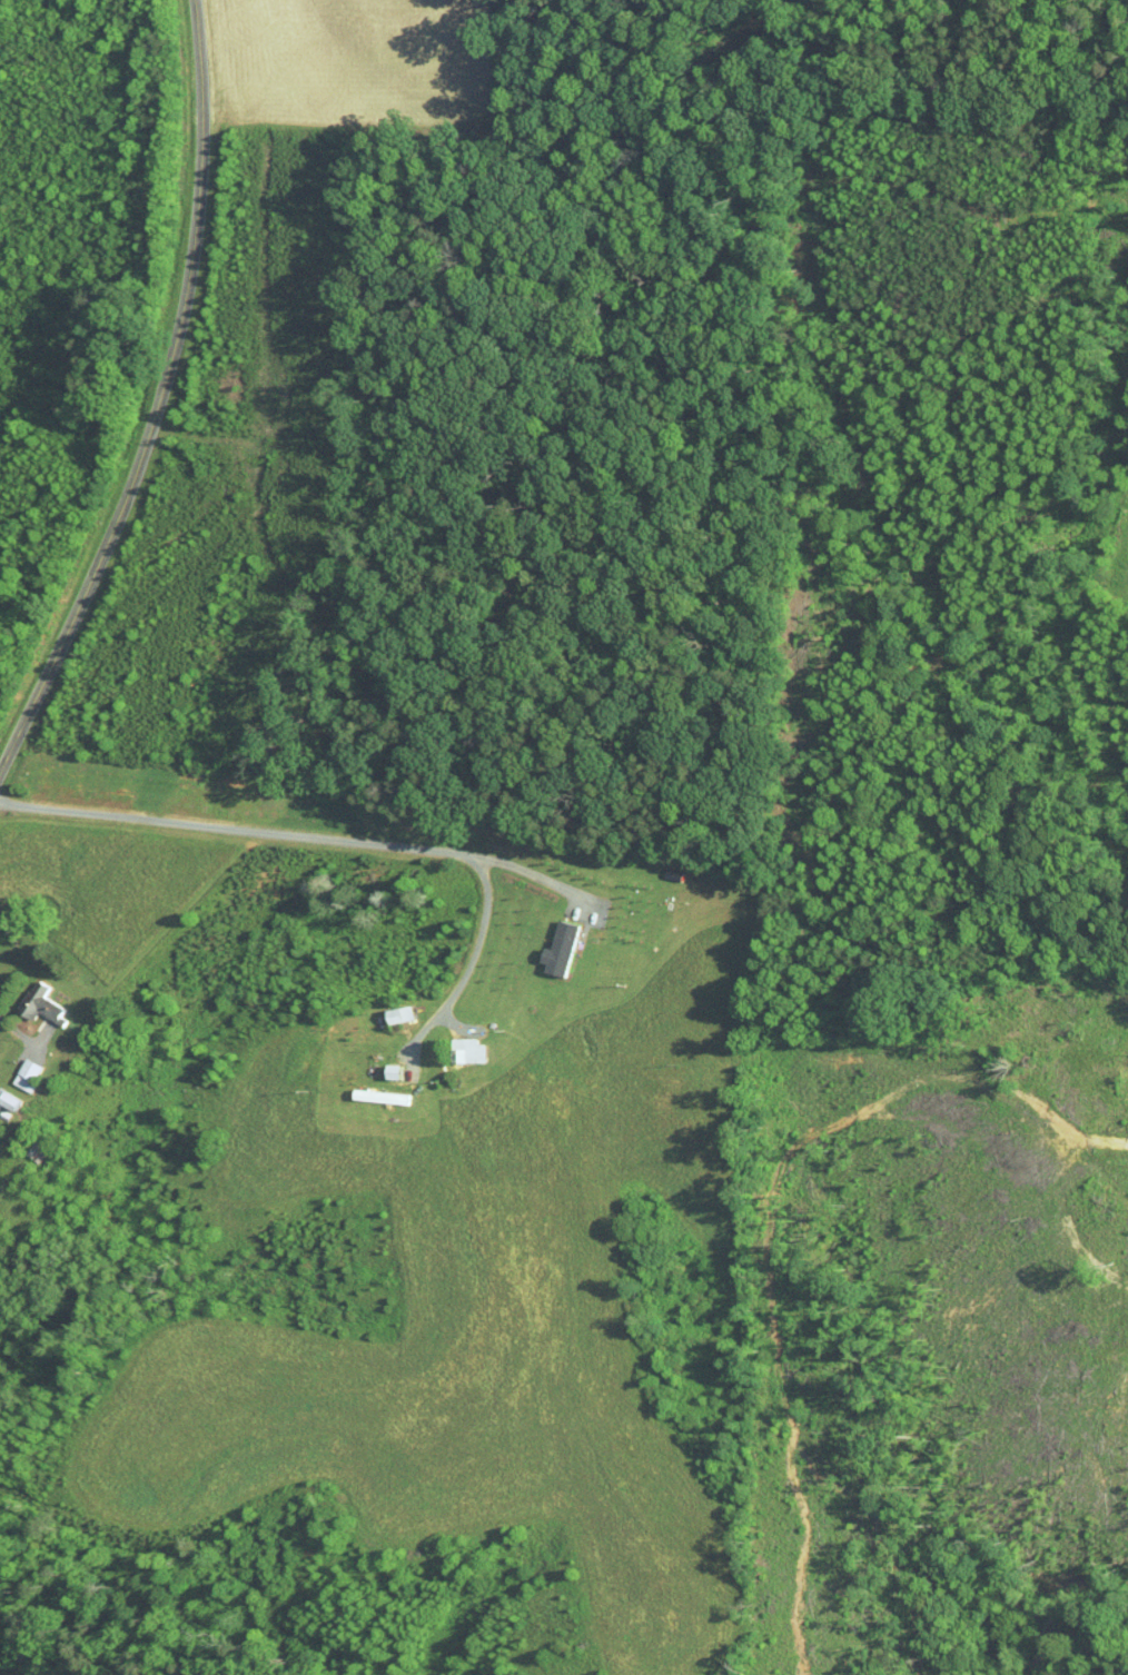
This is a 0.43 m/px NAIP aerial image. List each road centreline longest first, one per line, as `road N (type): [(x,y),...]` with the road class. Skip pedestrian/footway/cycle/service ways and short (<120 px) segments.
road 1 (tertiary): [(0,770),(118,519),(177,358),(204,165),(196,0)]

